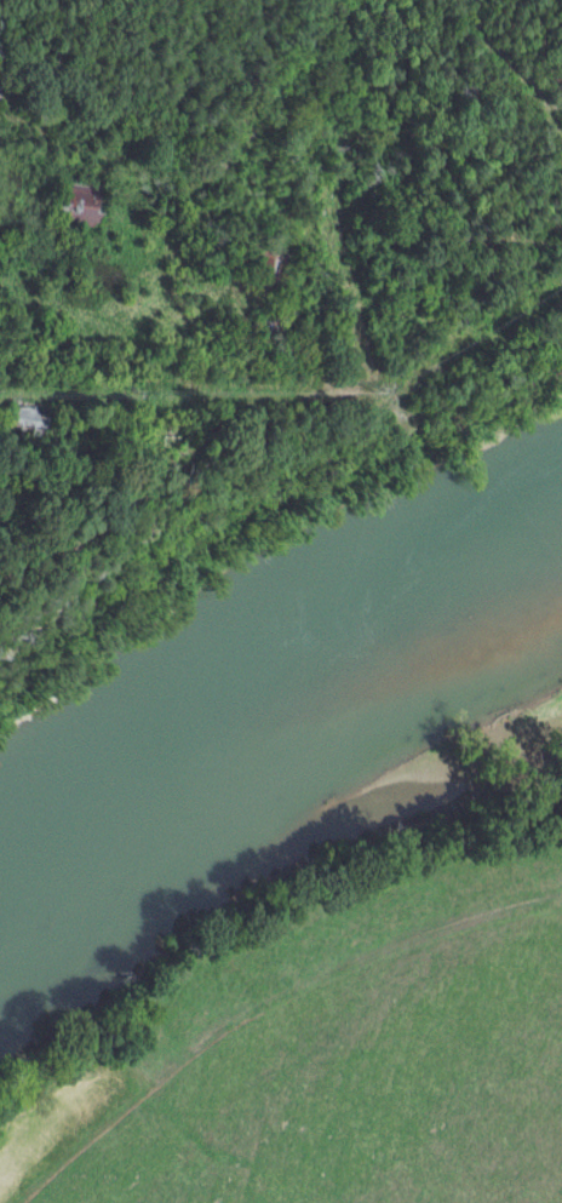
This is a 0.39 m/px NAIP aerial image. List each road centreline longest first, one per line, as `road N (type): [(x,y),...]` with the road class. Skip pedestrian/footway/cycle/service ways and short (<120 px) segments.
road 1 (residential): [(554,242),(449,216),(423,143),(398,108),(371,91),(343,82),(279,88),(246,121),(222,205),(185,219),(107,327)]
road 2 (residential): [(1,1202),(205,1031),(468,921),(561,899)]
road 3 (residential): [(0,391),(120,394),(137,384),(137,365),(120,338),(90,313),(0,289)]

